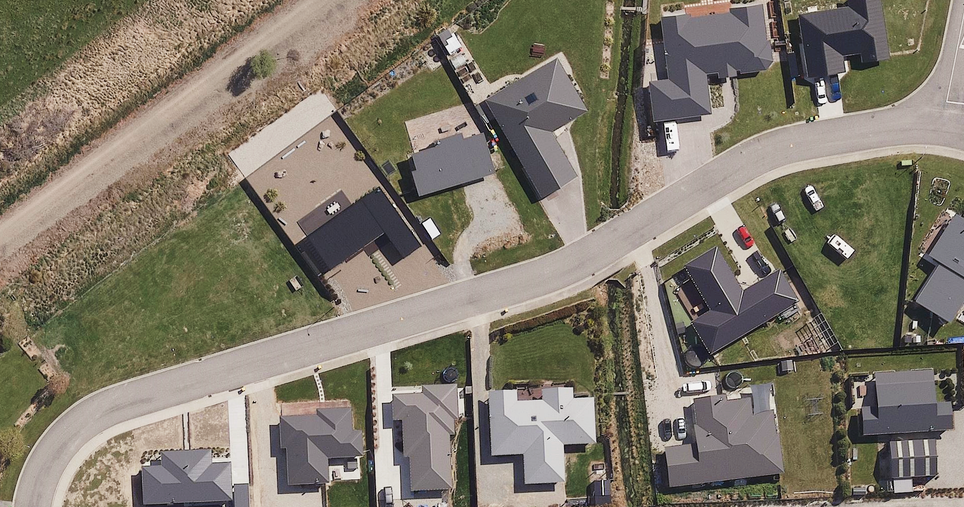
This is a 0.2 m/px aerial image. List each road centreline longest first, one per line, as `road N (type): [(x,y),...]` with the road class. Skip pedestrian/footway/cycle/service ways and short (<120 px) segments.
road 1 (residential): [(34,506),(61,442),(121,403),(563,268),(779,148),(890,126),(943,126)]

